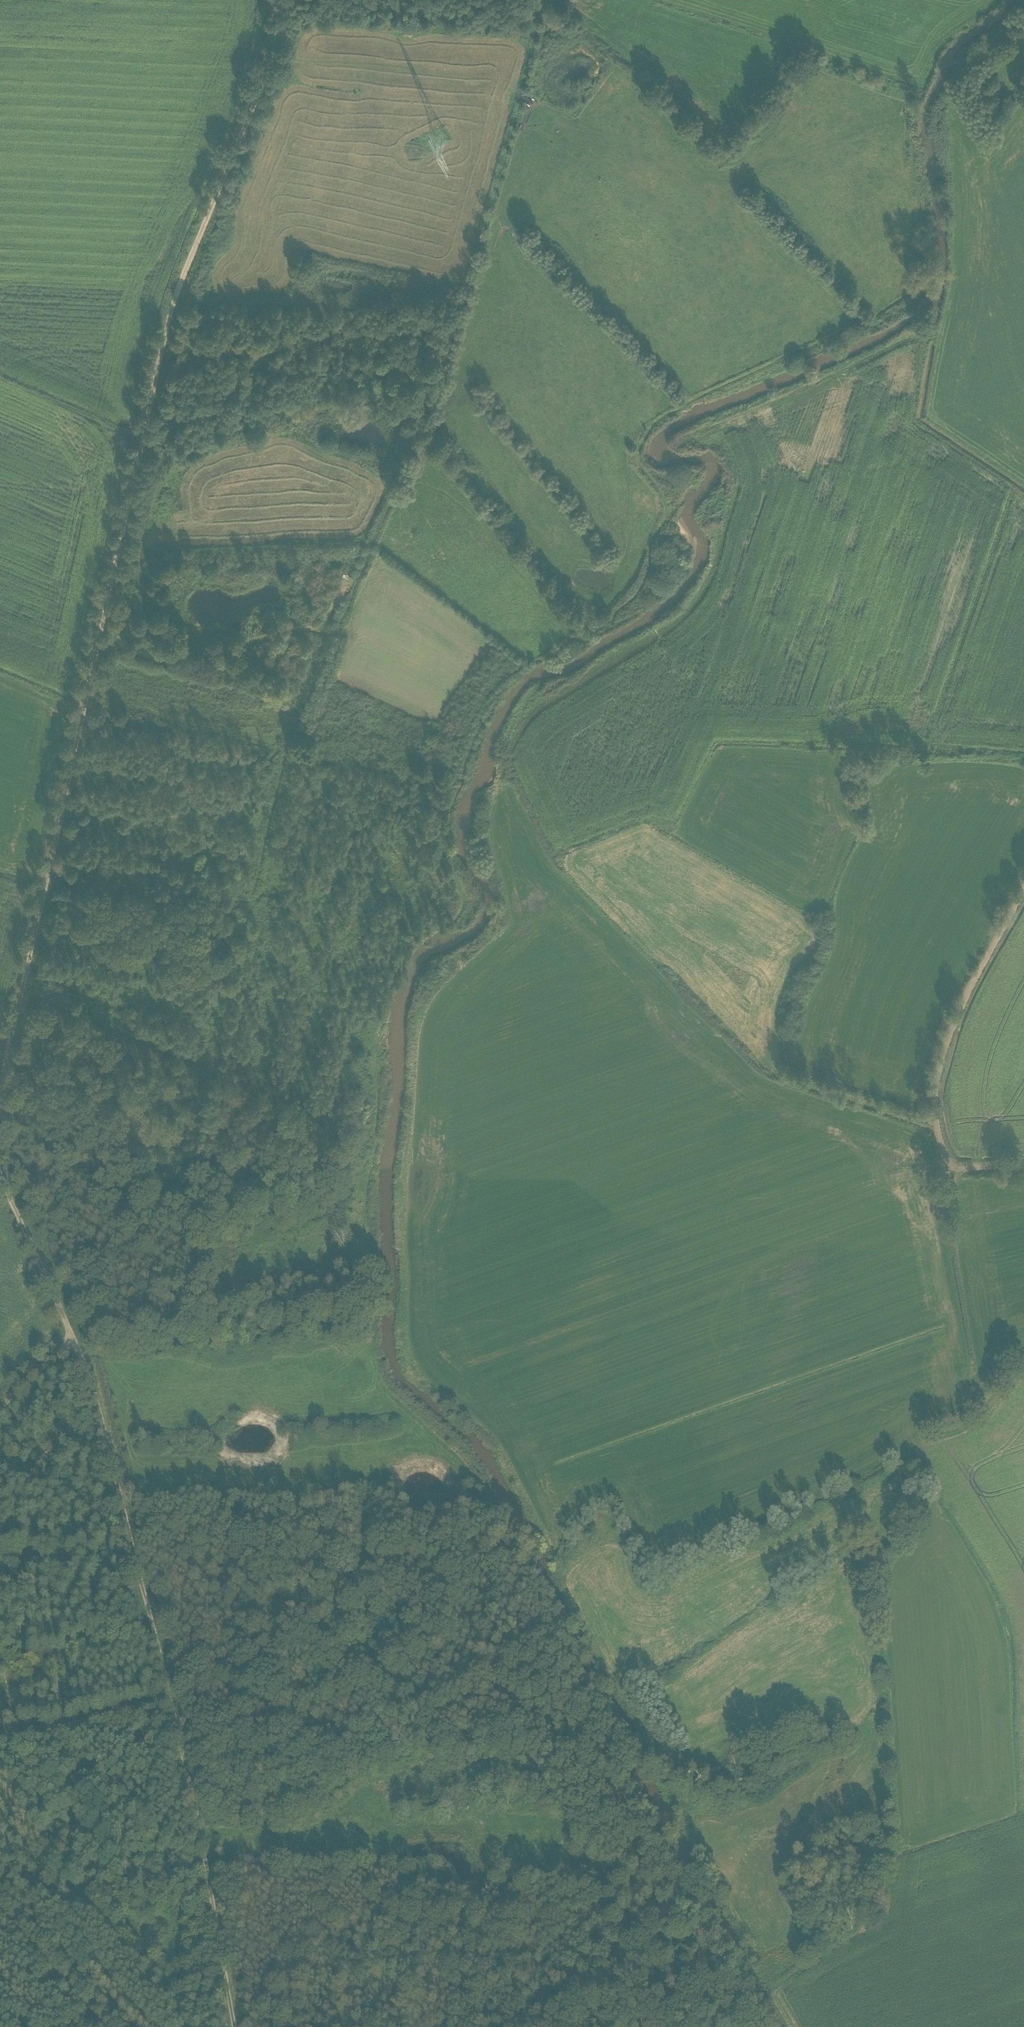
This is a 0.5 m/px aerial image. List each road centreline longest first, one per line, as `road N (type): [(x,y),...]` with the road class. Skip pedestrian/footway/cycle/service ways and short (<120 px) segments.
road 1 (track): [(81,1357),(170,1700),(235,2026)]
road 2 (track): [(271,60),(175,301),(123,534)]
road 3 (track): [(1023,890),(963,998),(935,1094),(946,1170),(1023,1165)]
road 4 (track): [(123,534),(48,877)]
road 5 (track): [(1023,1362),(985,1411),(908,1453),(909,1497),(891,1530),(869,1550)]
road 6 (track): [(48,877),(0,1093)]
road 7 (track): [(48,877),(253,902)]
road 8 (track): [(0,1164),(74,1339)]
road 9 (track): [(780,1078),(938,1128)]
road 10 (track): [(870,752),(1023,757)]

